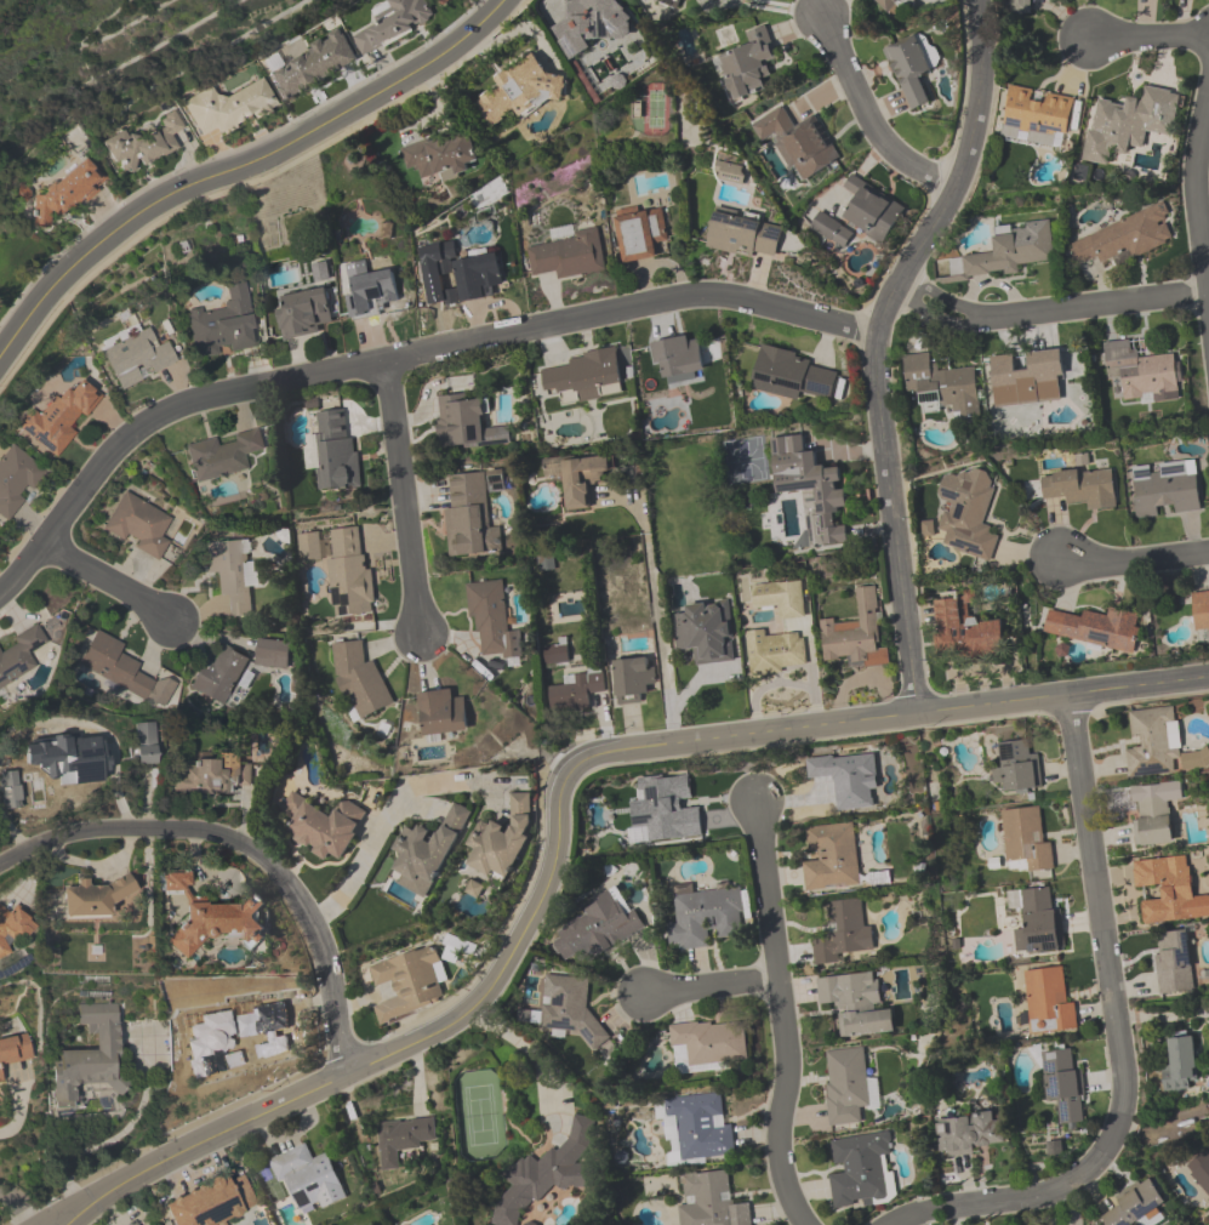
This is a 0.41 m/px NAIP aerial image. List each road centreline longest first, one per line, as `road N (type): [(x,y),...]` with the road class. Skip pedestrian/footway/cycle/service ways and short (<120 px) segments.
road 1 (tertiary): [(76,1214),(138,1174),(444,1029),(475,1003),(546,884),(560,796),(588,760),(1208,677)]
road 2 (residential): [(0,589),(132,431),(213,395),(672,297),(741,298),(877,334)]
road 3 (residential): [(978,0),(980,108),(957,184),(880,318),(874,351),(916,716)]
road 4 (tertiary): [(502,0),(446,50),(279,149),(141,210),(65,273),(0,357)]
road 5 (residential): [(1071,696),(1122,1070),(1117,1127),(1108,1150),(1061,1187),(958,1206)]
road 6 (residential): [(0,862),(68,833),(110,828),(229,839),(276,872),(310,919),(331,981),(342,1075)]
road 7 (residential): [(753,800),(786,1076),(775,1147),(781,1181),(803,1224)]
road 8 (residential): [(896,289),(965,315),(1205,291)]
road 9 (residential): [(382,363),(418,637)]
road 10 (residential): [(1208,317),(1194,181),(1208,83)]
road 11 (residential): [(822,12),(894,152),(957,184)]
road 12 (residential): [(310,919),(340,895),(409,788)]
road 13 (residential): [(1054,555),(1101,563),(1208,551)]
road 14 (residential): [(45,545),(171,621)]
road 15 (residential): [(643,991),(779,976)]

